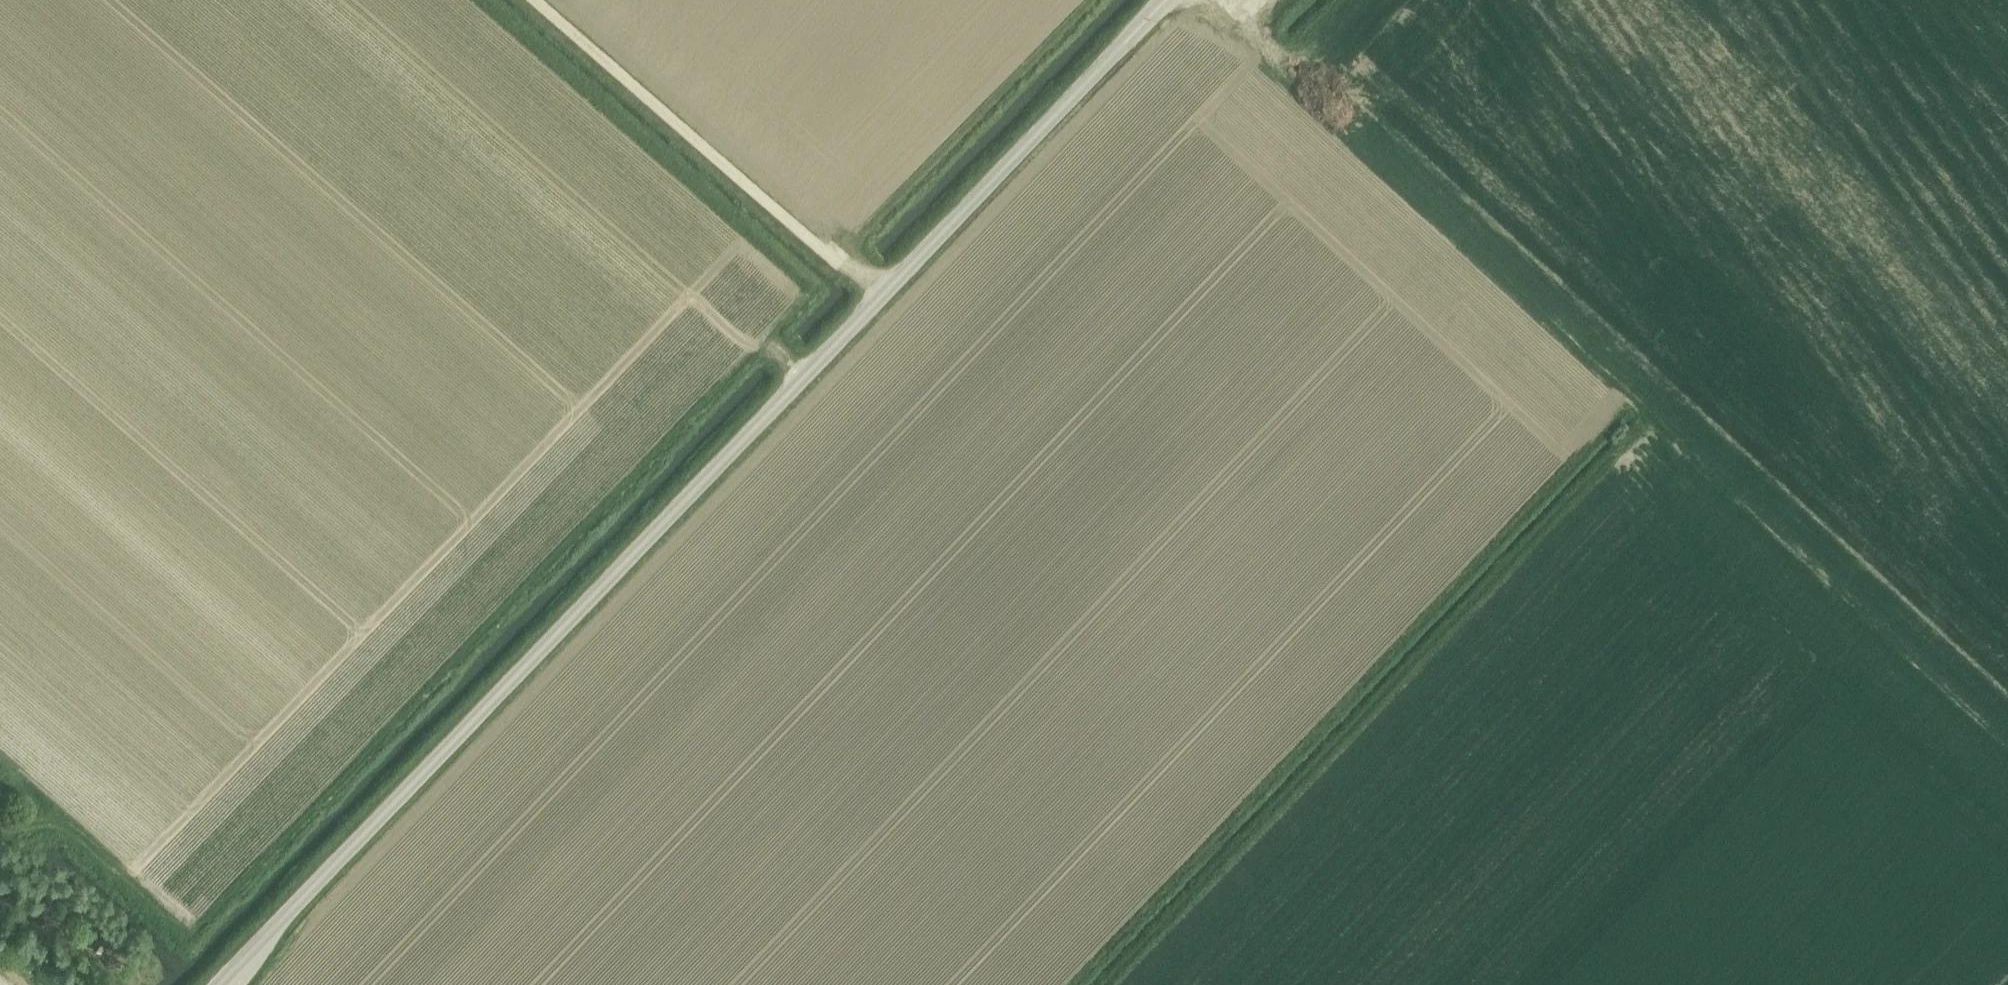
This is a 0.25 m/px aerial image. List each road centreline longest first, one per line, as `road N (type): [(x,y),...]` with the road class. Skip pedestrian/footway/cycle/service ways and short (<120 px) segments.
road 1 (unclassified): [(220,984),(1166,0)]
road 2 (track): [(539,0),(881,297)]

